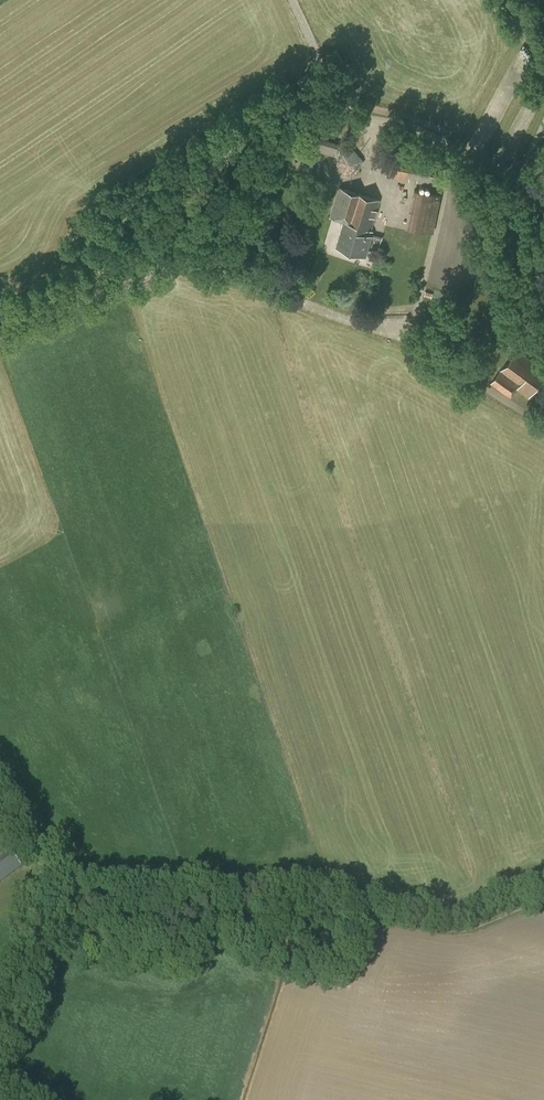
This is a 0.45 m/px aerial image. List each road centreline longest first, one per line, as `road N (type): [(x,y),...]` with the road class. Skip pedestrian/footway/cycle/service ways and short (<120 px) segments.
road 1 (unclassified): [(0,313),(135,258),(283,116),(415,121),(543,194)]

